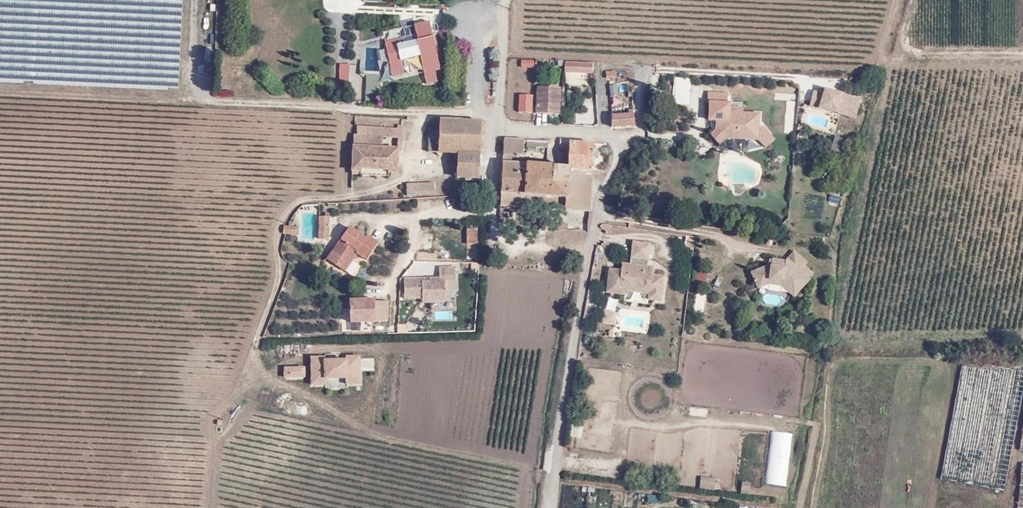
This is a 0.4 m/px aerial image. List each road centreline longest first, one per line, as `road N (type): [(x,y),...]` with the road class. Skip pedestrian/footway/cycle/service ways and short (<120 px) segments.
road 1 (residential): [(509,0),(498,117),(515,129),(614,134),(623,151),(591,238),(551,507)]
road 2 (residential): [(915,0),(906,31),(914,52),(1022,53)]

